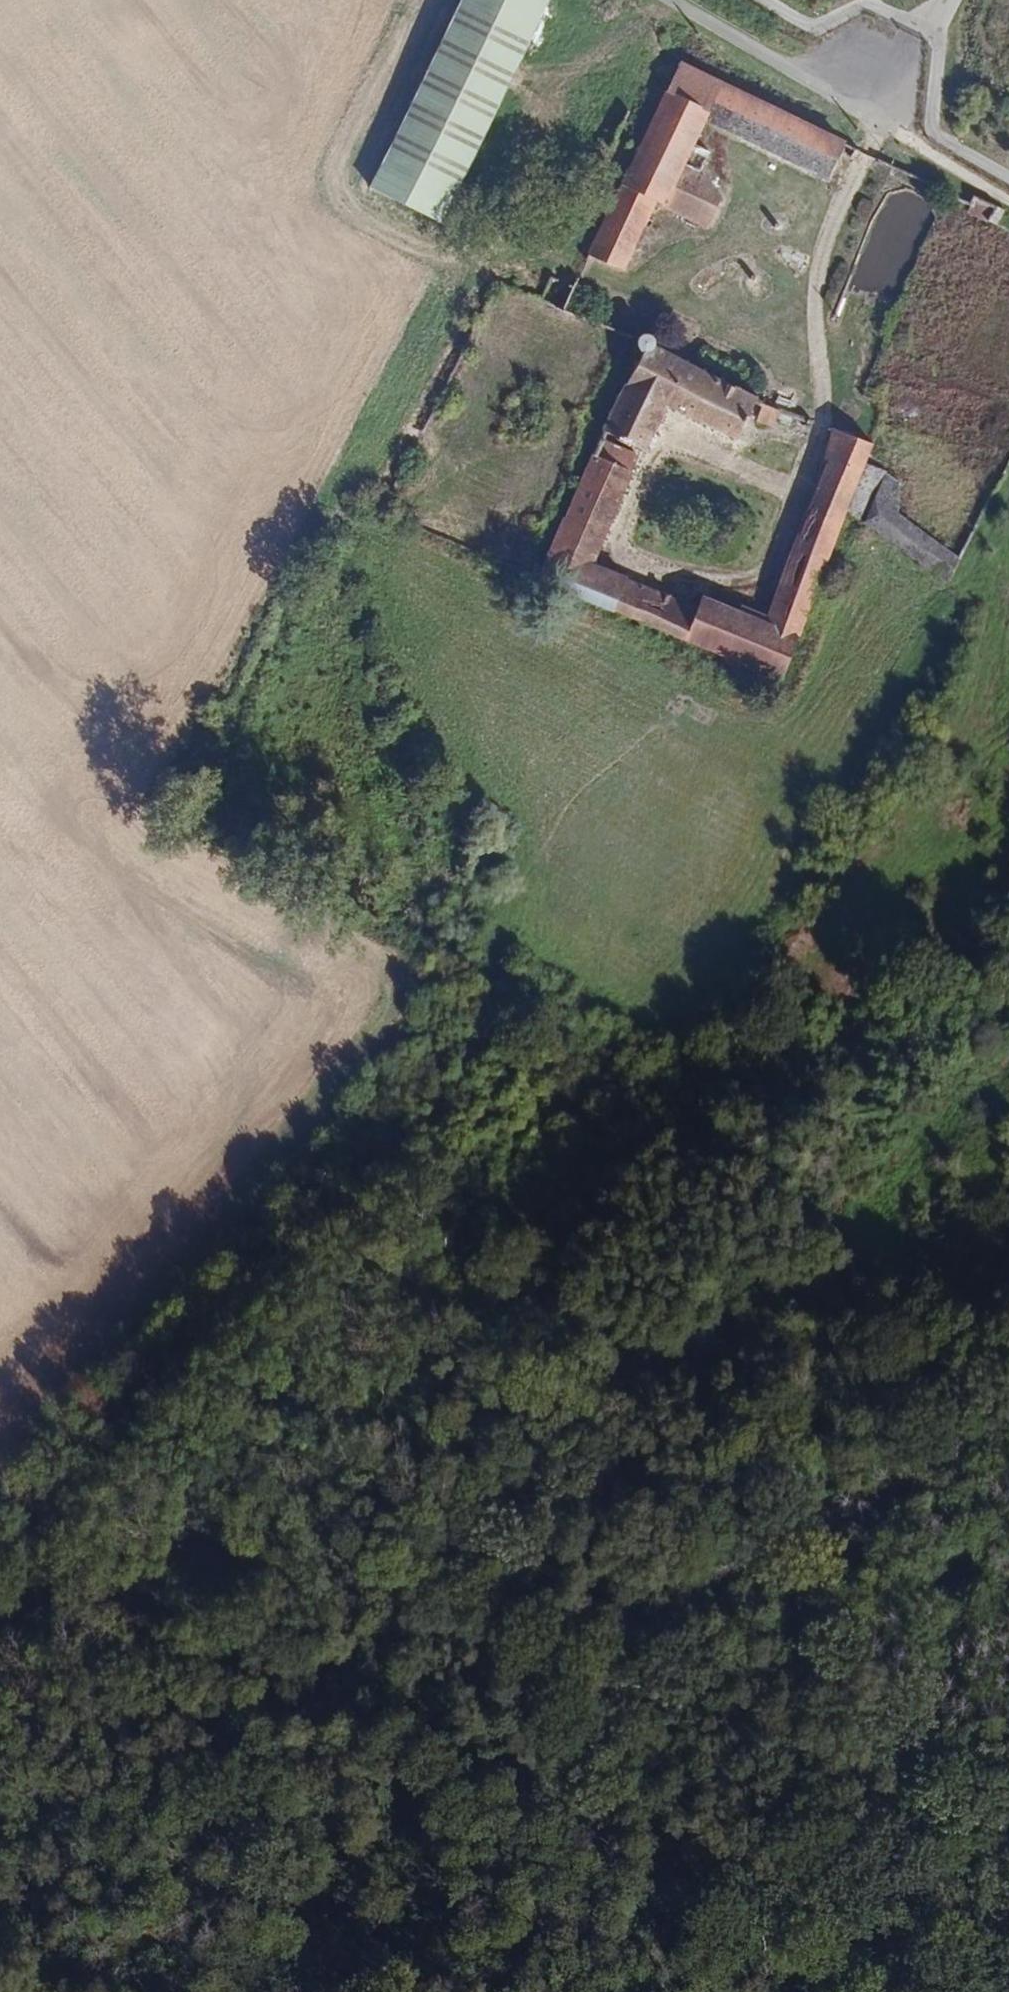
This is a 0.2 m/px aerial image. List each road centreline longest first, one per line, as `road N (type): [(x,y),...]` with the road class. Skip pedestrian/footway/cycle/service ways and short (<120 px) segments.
road 1 (residential): [(673,0),(891,126)]
road 2 (track): [(950,0),(917,25),(865,111)]
road 3 (track): [(891,126),(1008,194)]

